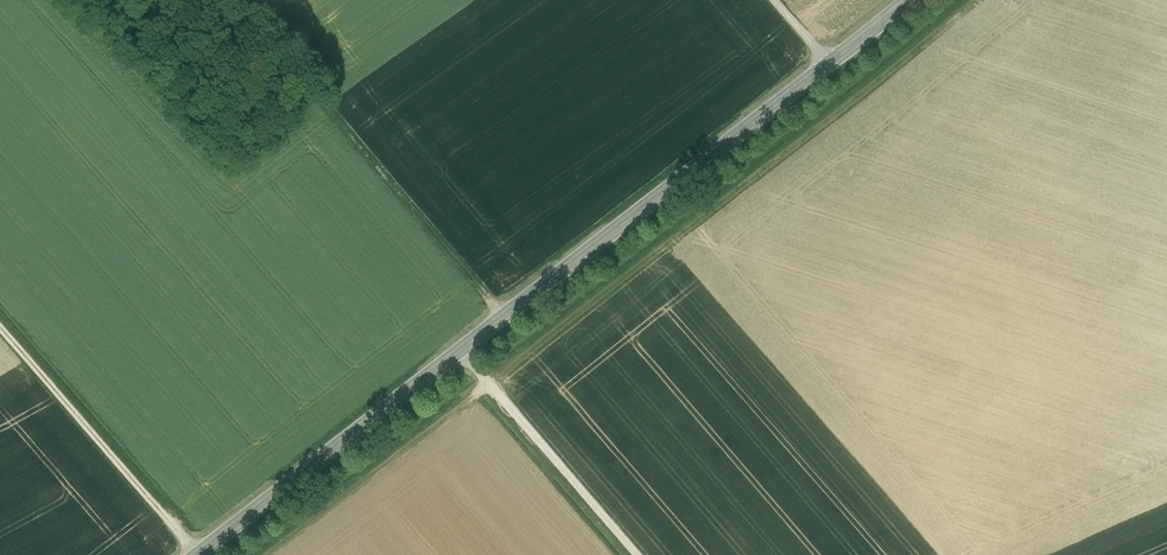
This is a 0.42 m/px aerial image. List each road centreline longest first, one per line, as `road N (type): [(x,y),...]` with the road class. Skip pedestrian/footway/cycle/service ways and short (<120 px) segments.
road 1 (secondary): [(197,554),(829,64)]
road 2 (track): [(0,328),(198,554)]
road 3 (track): [(267,554),(489,385)]
road 4 (track): [(462,349),(638,554)]
road 5 (track): [(331,114),(503,317)]

